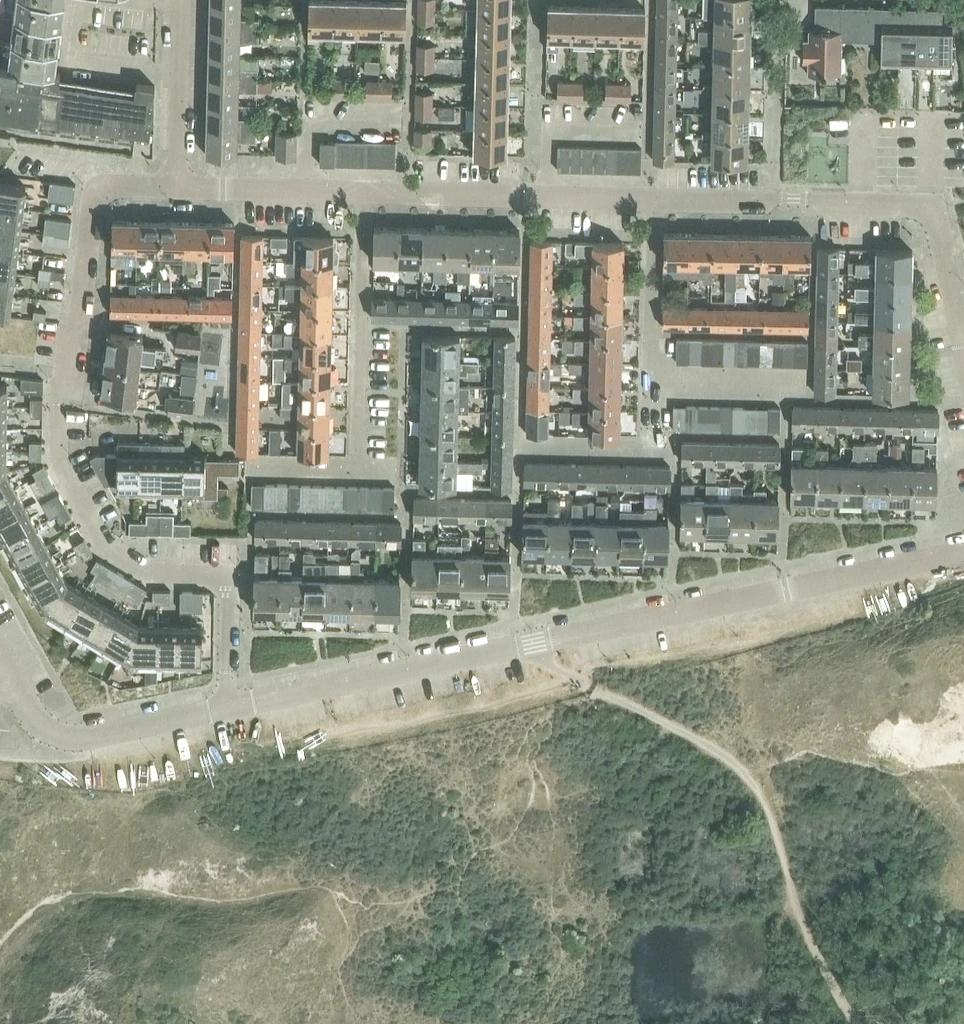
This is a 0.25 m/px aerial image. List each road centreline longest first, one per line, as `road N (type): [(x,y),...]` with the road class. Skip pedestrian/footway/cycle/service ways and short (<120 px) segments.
road 1 (residential): [(232,707),(963,550)]
road 2 (residential): [(232,707),(233,575),(150,574),(121,558),(104,545),(64,461),(67,373),(96,212),(115,189),(179,189)]
road 3 (residential): [(264,470),(356,471),(358,193)]
road 4 (residential): [(657,200),(358,193)]
road 5 (residential): [(963,330),(943,234),(930,210),(773,203)]
road 6 (residential): [(232,707),(69,740),(38,724),(0,656)]
road 7 (residential): [(517,445),(656,447),(657,381)]
road 8 (residential): [(773,203),(781,0)]
road 9 (residential): [(179,189),(184,0)]
road 10 (residential): [(657,381),(657,200)]
road 11 (residential): [(302,192),(304,109),(401,108)]
road 12 (residential): [(798,384),(657,381)]
road 13 (residential): [(179,189),(302,192)]

